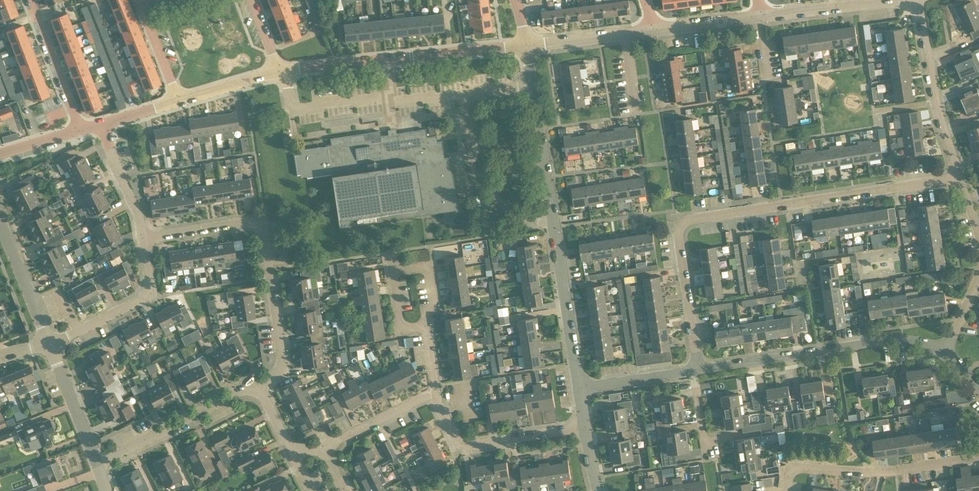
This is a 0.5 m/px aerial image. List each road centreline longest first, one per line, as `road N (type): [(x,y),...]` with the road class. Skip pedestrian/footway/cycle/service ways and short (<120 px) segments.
road 1 (residential): [(699,370),(679,237),(686,221),(961,179)]
road 2 (residential): [(258,387),(281,358),(265,233),(246,222),(143,239)]
road 3 (residential): [(556,228),(483,202),(466,95),(535,84)]
road 4 (residential): [(699,370),(893,340),(946,352)]
road 5 (residential): [(281,74),(529,47)]
road 6 (residential): [(786,490),(788,477),(805,468),(896,470),(978,456)]
road 7 (residential): [(585,425),(461,445),(435,392)]
road 8 (residential): [(961,179),(916,0)]
road 9 (residential): [(95,461),(258,387)]
road 10 (residential): [(50,344),(149,292),(143,239)]
road 11 (residential): [(580,390),(556,228)]
road 12 (residential): [(425,326),(433,300),(429,273),(418,267),(393,279),(398,321),(410,328)]
road 13 (residential): [(556,228),(535,84)]
road 14 (residential): [(29,0),(79,130)]
road 15 (residential): [(50,344),(0,224)]
road 16 (residential): [(764,15),(893,0)]
road 17 (residential): [(529,47),(656,29)]
road 18 (residential): [(95,461),(50,344)]
road 19 (residential): [(326,449),(435,392)]
road 20 (residential): [(143,239),(101,124)]

